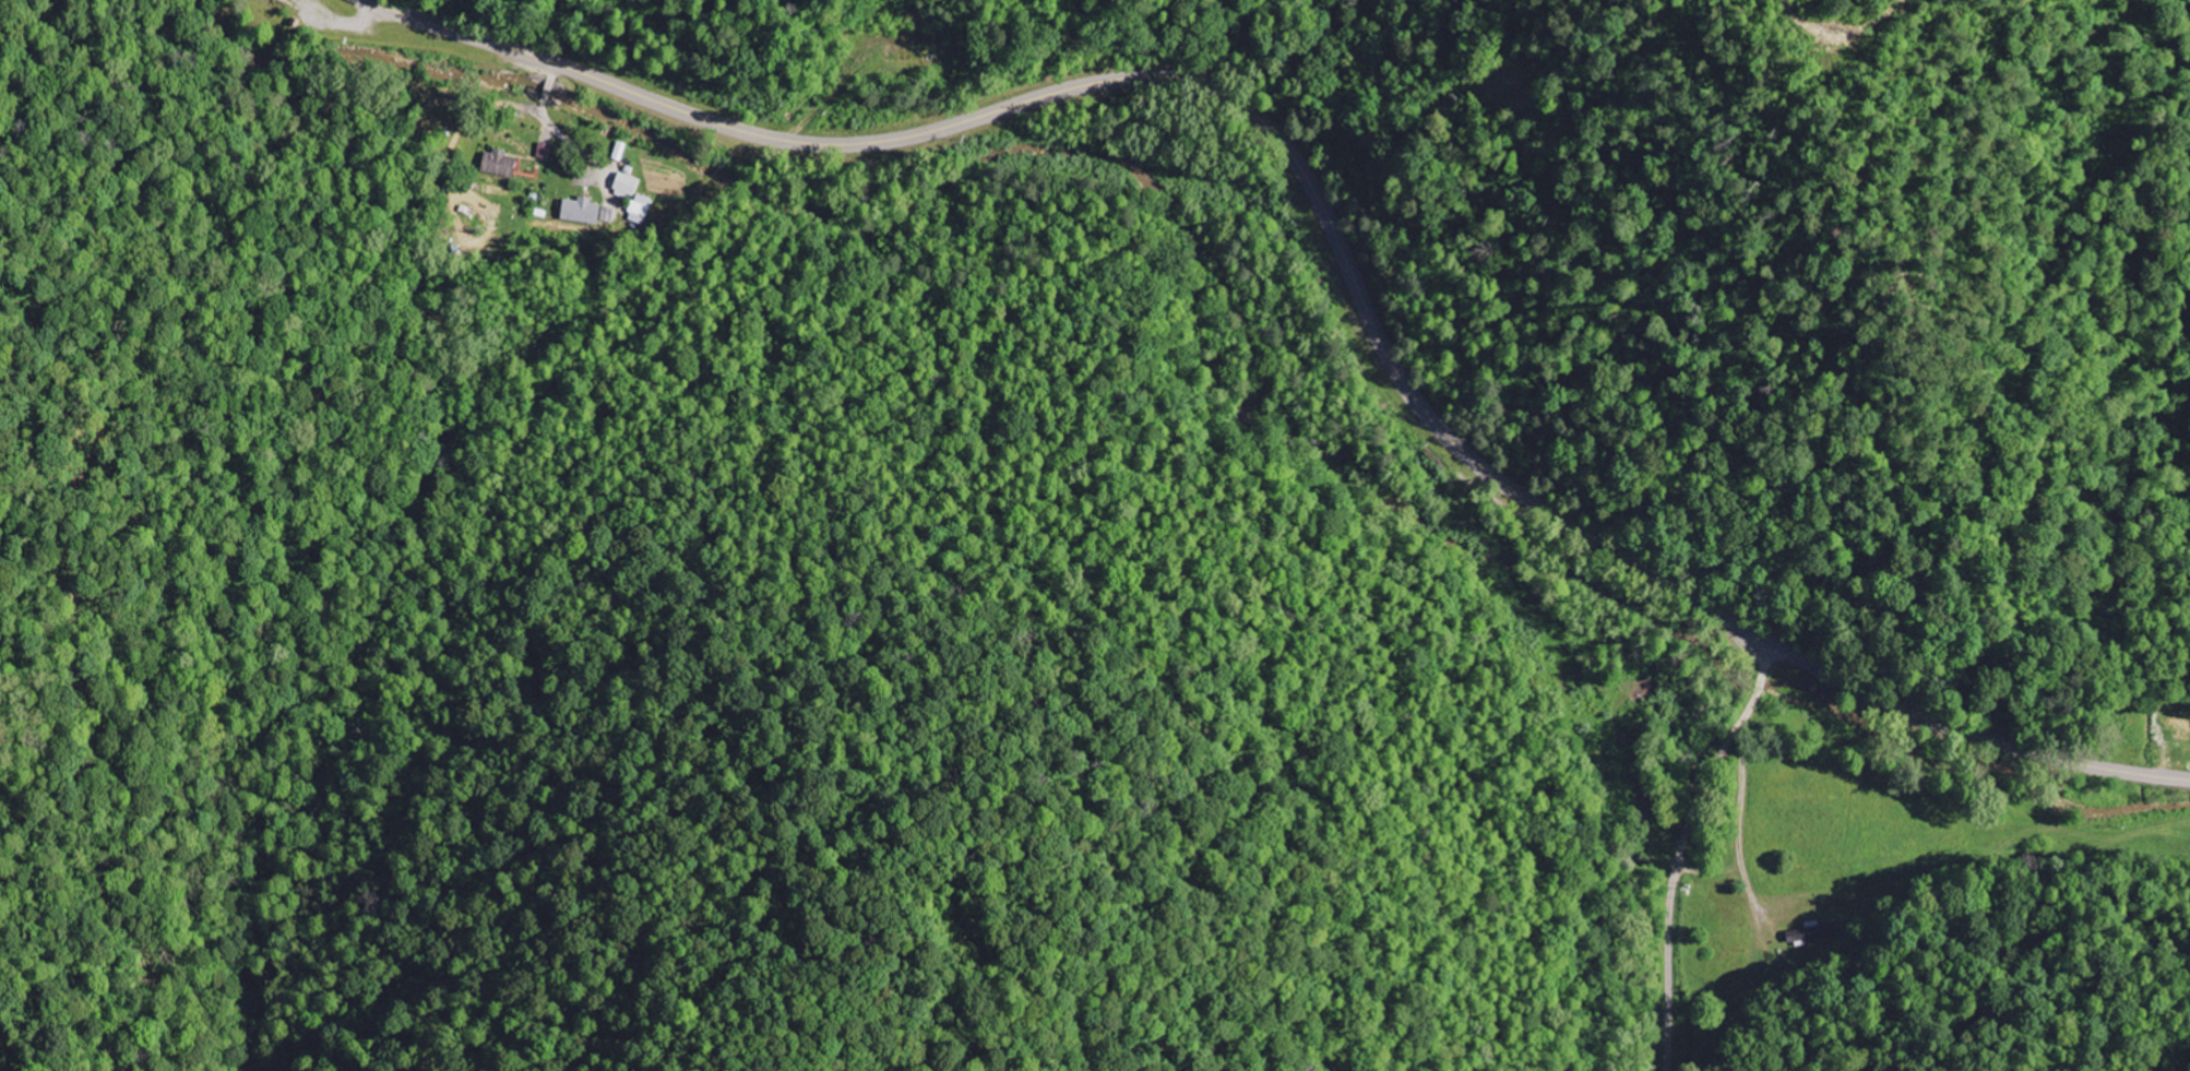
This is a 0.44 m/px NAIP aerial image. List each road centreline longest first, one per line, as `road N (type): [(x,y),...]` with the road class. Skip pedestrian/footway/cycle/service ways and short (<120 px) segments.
road 1 (tertiary): [(1789,638),(1461,457),(1417,409),(1296,162),(1237,99),(1211,87),(1119,81),(894,140),(810,144),(709,120),(359,0)]
road 2 (residential): [(1668,1070),(1675,885),(1694,813),(1789,638)]
road 3 (tertiary): [(1789,638),(1991,741),(2087,766),(2189,779)]

